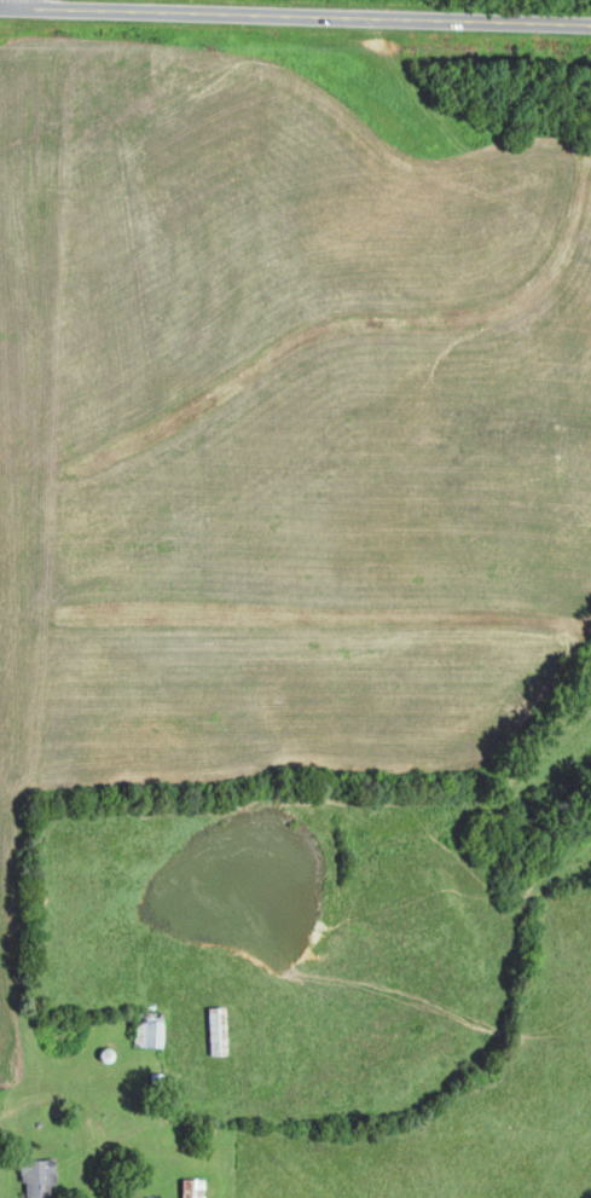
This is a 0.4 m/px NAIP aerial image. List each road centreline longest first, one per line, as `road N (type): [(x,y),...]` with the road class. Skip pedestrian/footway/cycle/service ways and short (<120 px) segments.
road 1 (residential): [(590,27),(0,8)]

